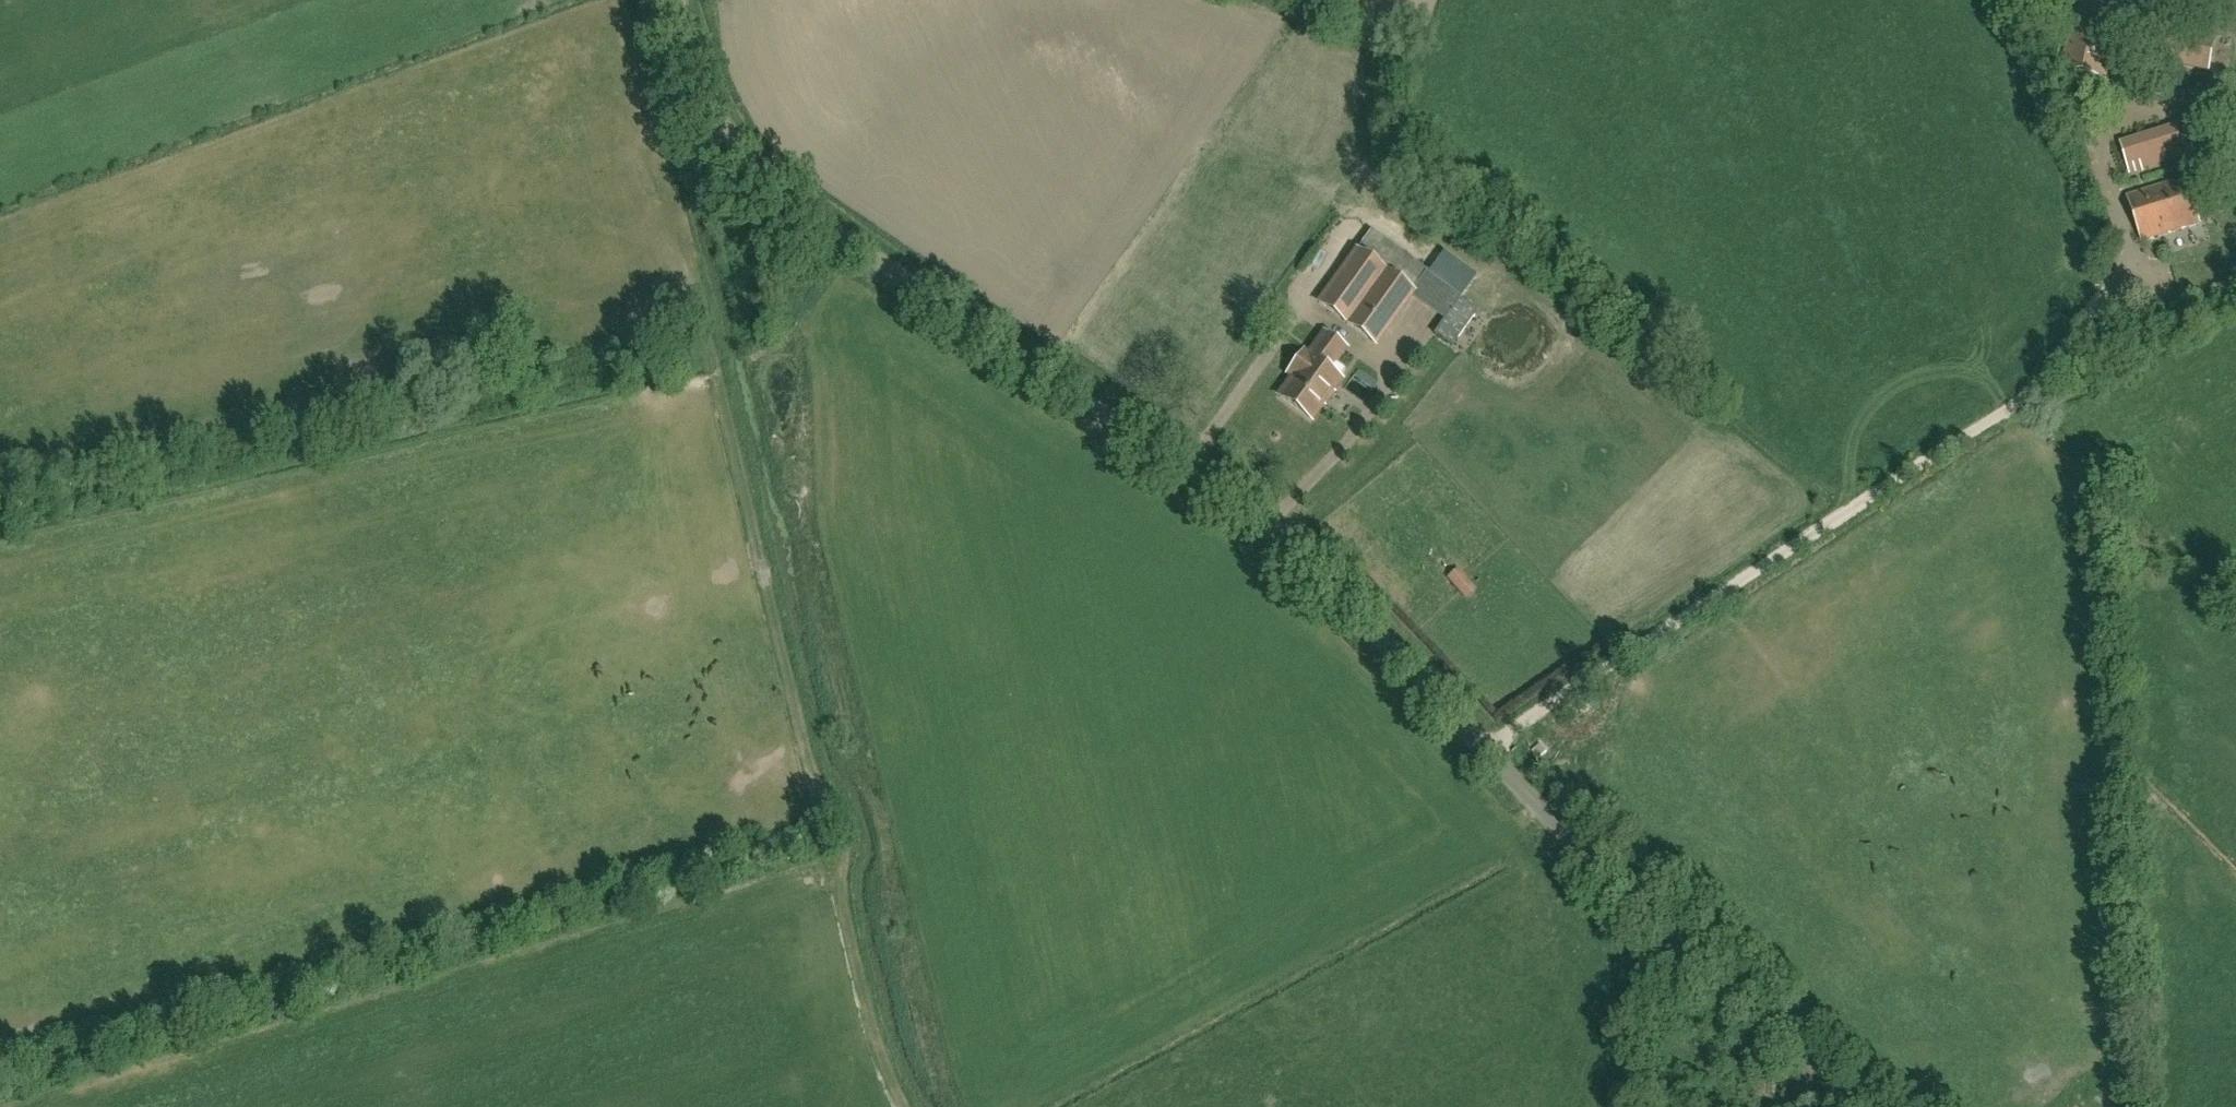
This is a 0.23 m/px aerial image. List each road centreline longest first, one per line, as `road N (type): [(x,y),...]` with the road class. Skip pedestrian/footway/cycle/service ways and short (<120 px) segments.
road 1 (unclassified): [(1842,1106),(1276,541),(799,212),(754,170),(715,119),(678,0)]

